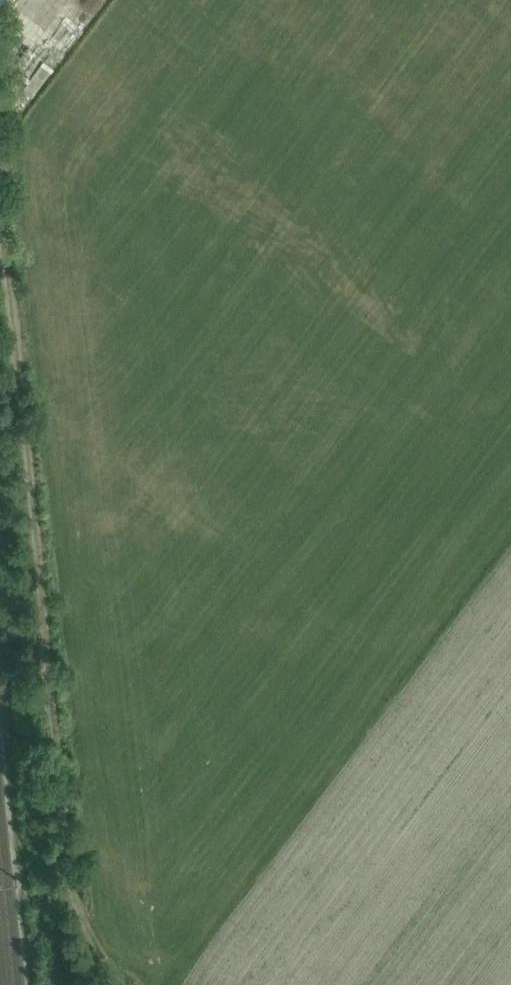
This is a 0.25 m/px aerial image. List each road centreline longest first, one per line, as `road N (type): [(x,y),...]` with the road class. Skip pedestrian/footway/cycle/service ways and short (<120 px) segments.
road 1 (track): [(113,984),(78,907),(0,220)]

